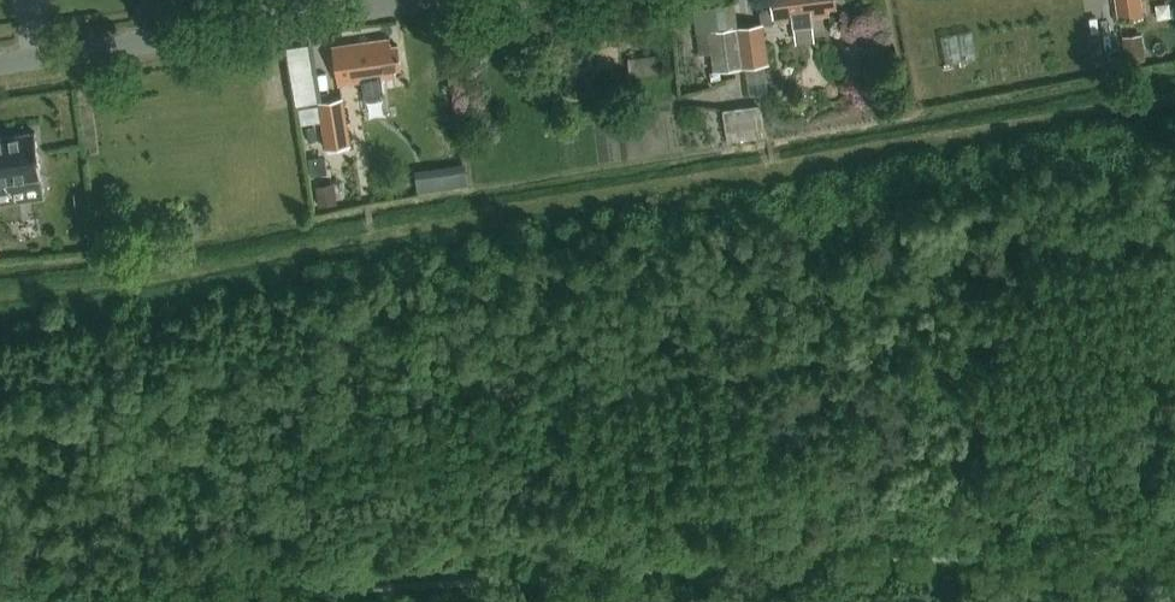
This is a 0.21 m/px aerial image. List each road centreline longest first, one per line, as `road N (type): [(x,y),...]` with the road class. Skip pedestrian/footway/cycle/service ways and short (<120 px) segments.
road 1 (unclassified): [(0,65),(426,0)]

